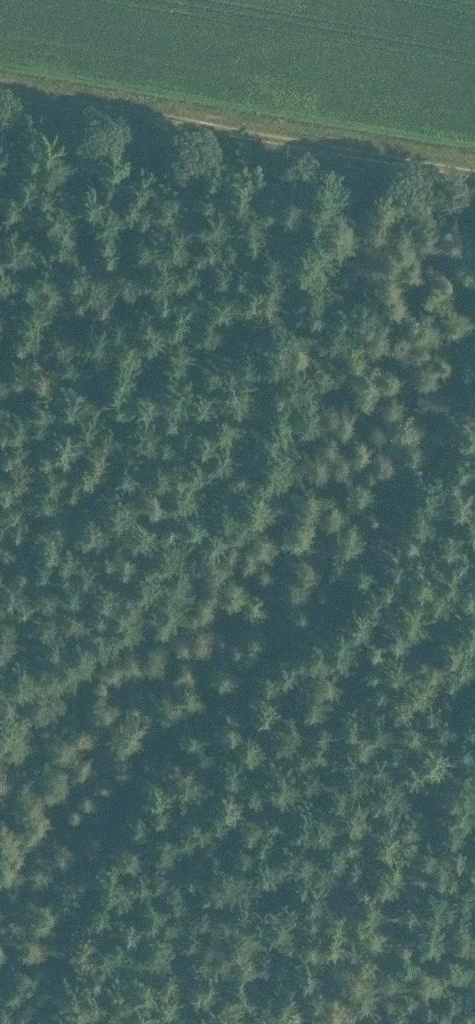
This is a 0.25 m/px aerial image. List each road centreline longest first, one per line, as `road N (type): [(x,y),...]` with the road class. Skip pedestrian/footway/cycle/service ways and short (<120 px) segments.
road 1 (track): [(0,89),(474,171)]

